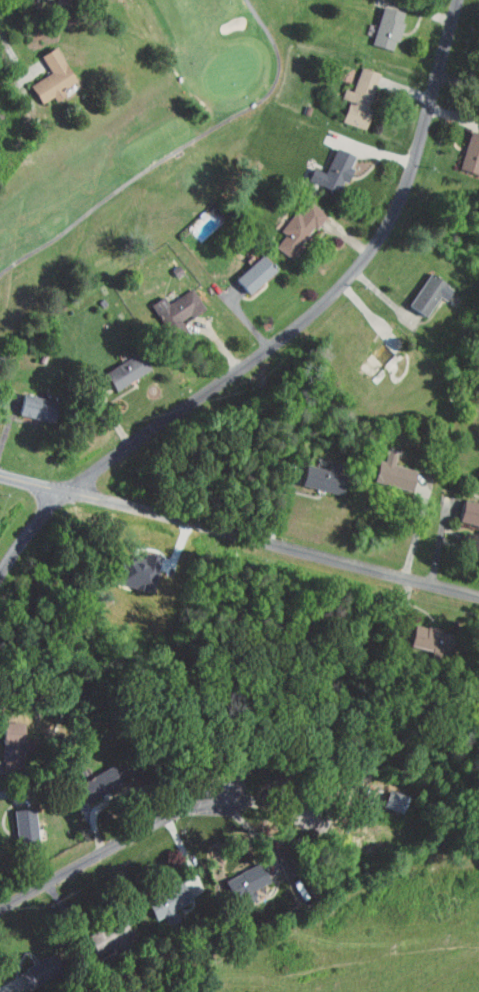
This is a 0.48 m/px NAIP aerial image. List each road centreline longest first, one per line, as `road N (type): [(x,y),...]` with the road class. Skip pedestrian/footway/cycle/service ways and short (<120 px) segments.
road 1 (residential): [(459,0),(403,199),(367,260),(306,320),(69,490),(0,583)]
road 2 (residential): [(0,474),(478,594)]
road 3 (residential): [(0,911),(240,785)]

